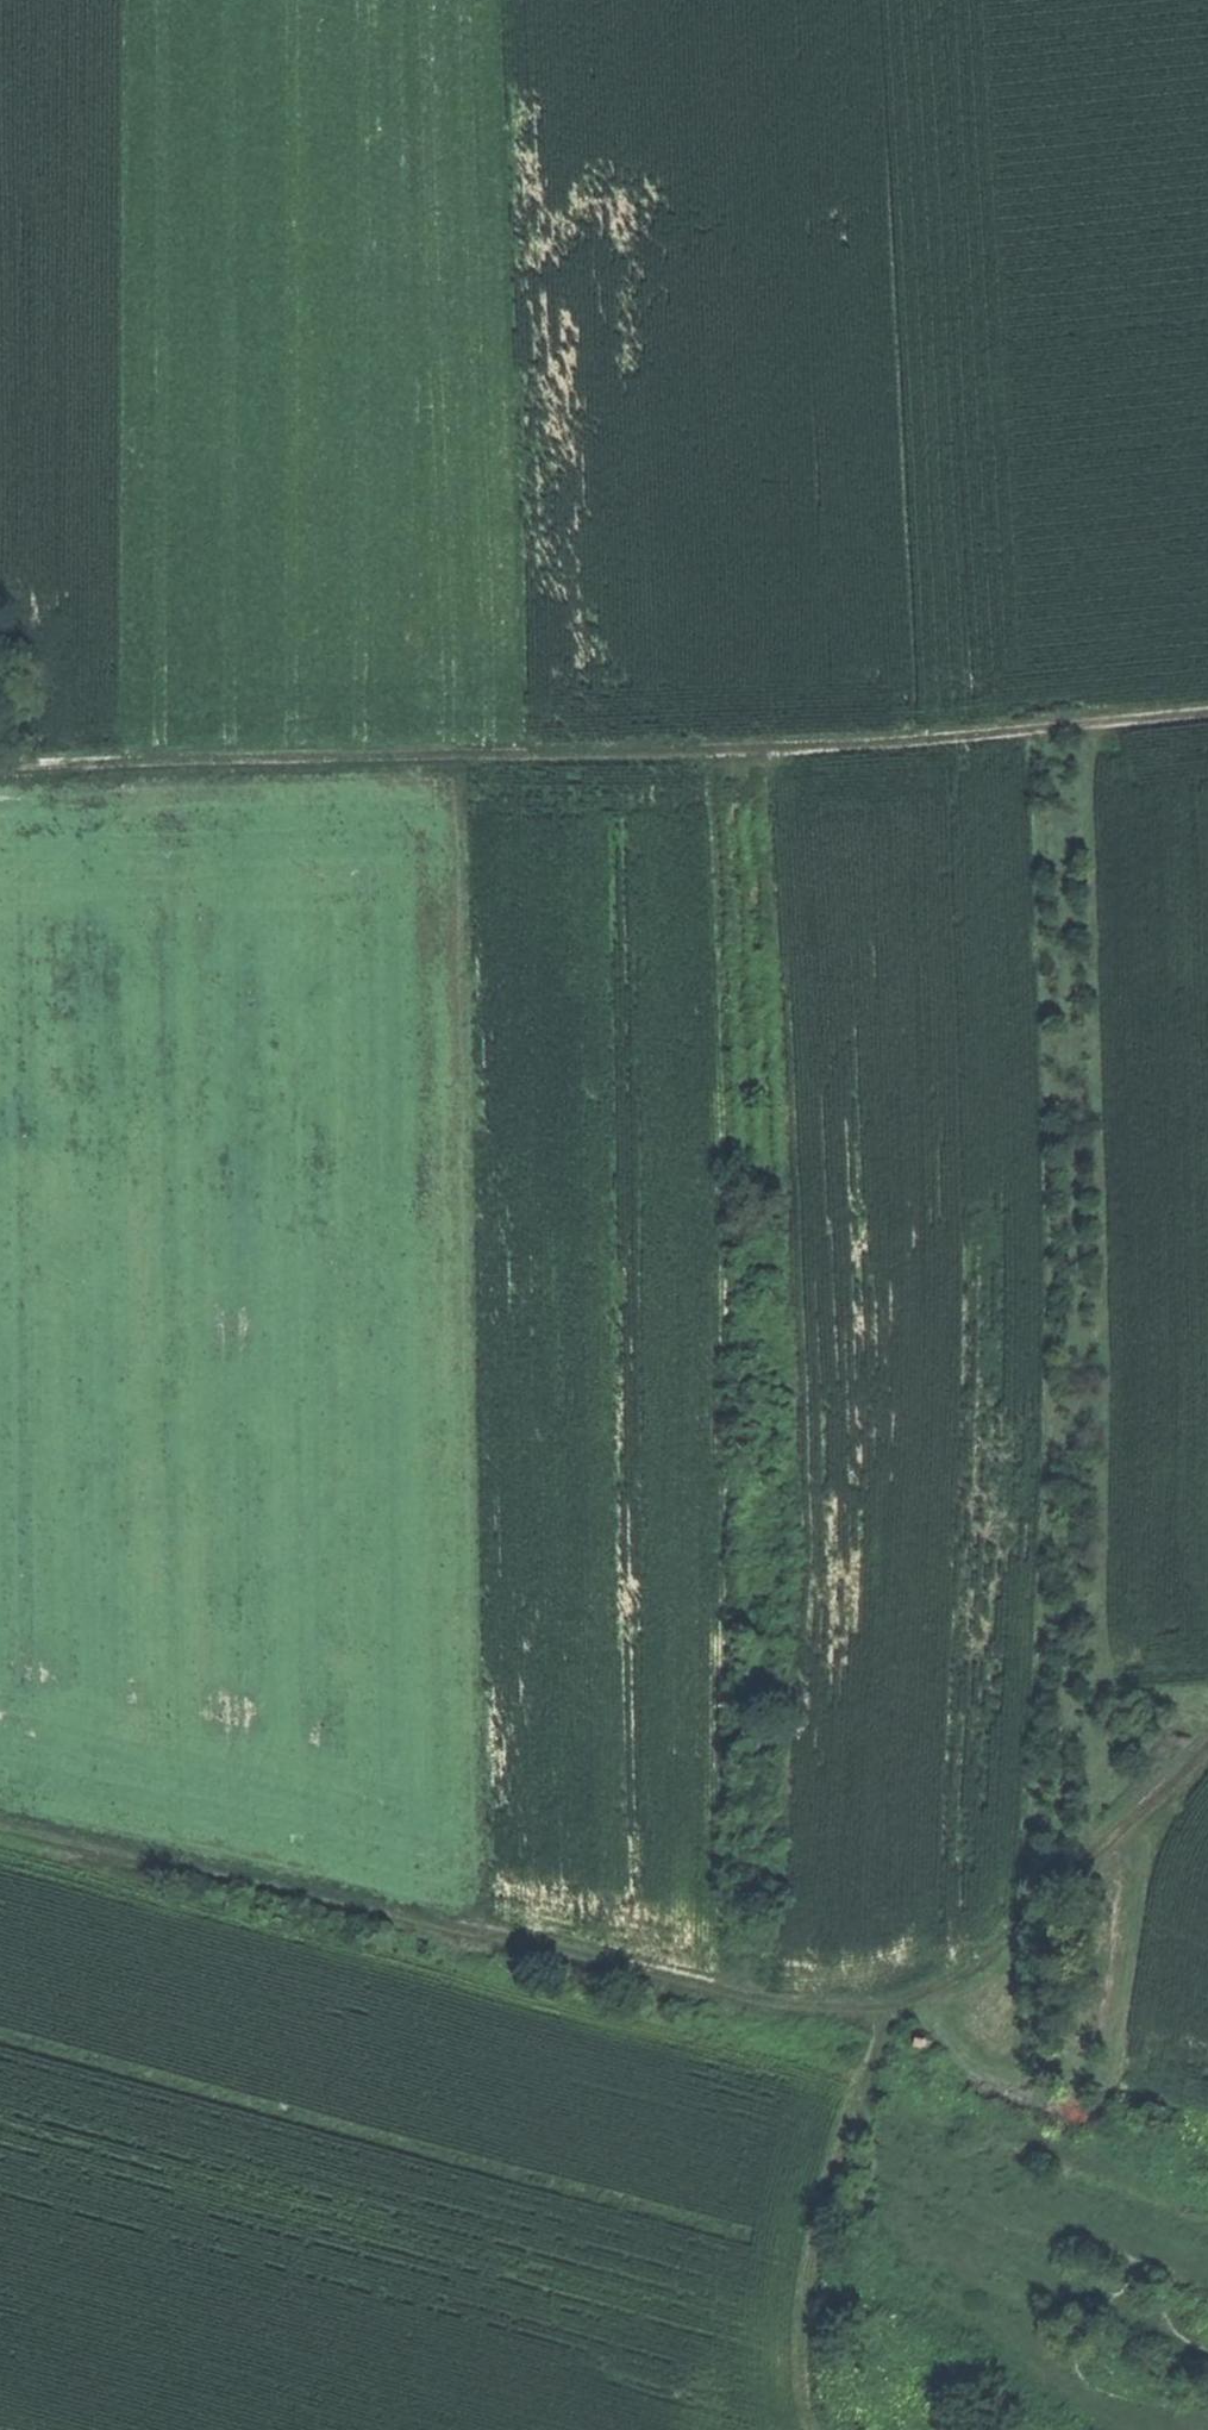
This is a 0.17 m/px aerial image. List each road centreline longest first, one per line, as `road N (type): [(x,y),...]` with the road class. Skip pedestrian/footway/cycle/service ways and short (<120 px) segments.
road 1 (track): [(1207,1742),(984,1978),(872,1999),(716,1993),(0,1820)]
road 2 (track): [(1207,717),(873,751),(0,769)]

